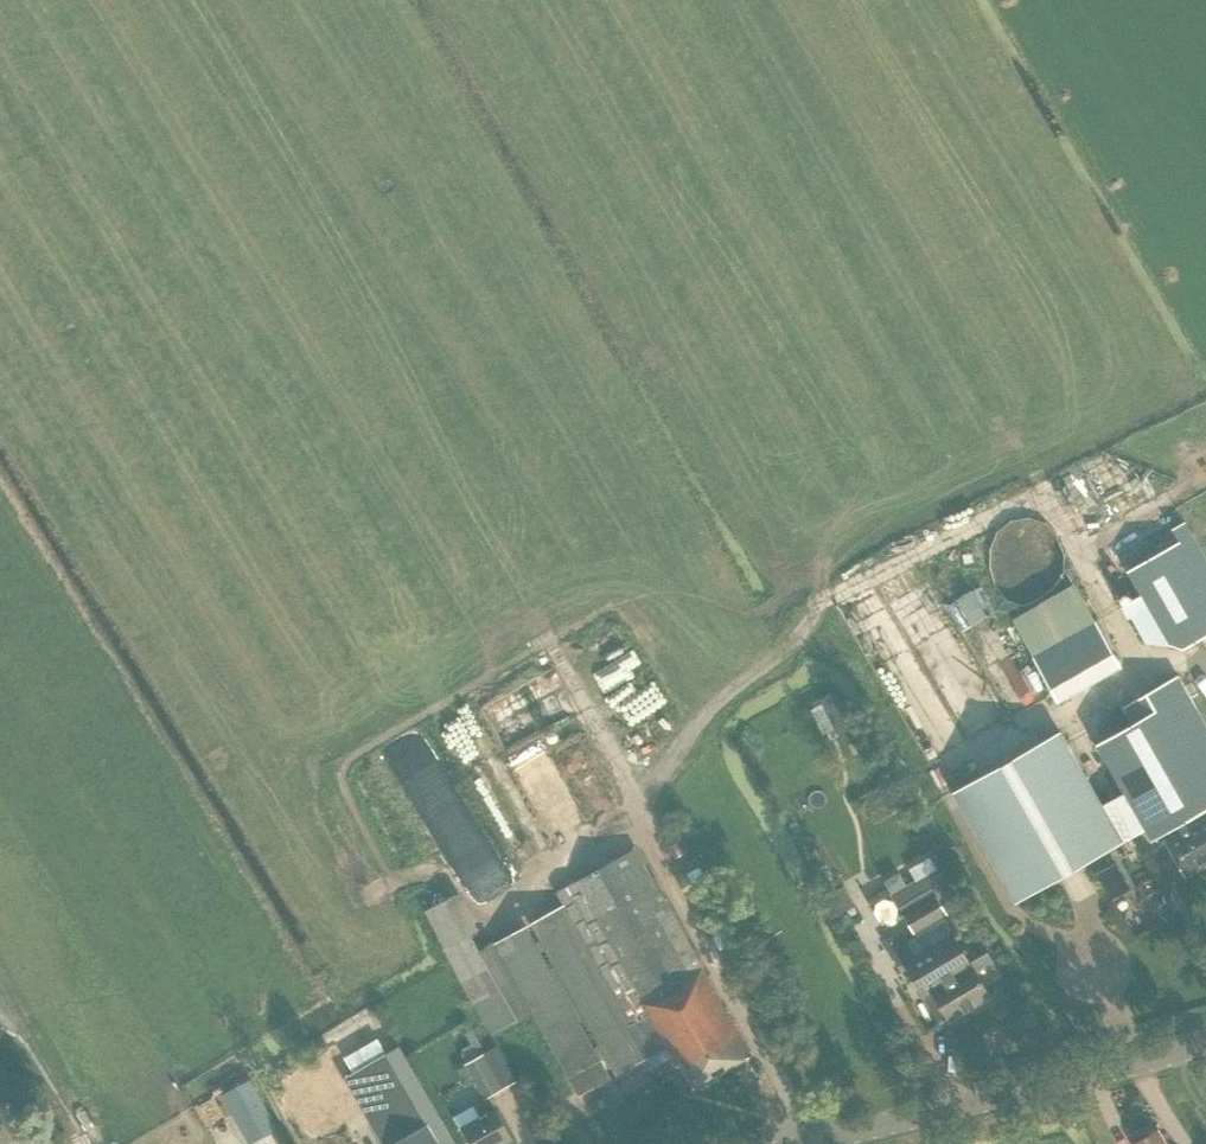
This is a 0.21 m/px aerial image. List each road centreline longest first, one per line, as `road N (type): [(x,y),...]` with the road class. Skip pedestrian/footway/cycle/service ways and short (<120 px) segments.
road 1 (tertiary): [(802,1143),(1205,1042)]

